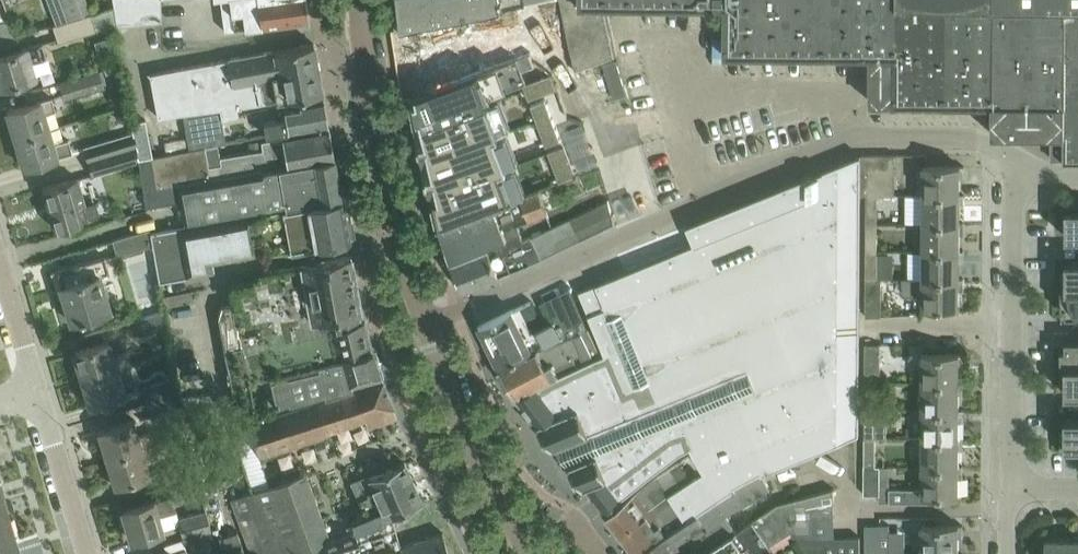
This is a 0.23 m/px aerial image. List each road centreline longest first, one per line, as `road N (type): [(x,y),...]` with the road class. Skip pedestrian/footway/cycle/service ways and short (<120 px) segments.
road 1 (residential): [(426,322),(861,140),(978,140),(998,147),(1016,174)]
road 2 (unclassified): [(426,322),(375,129),(358,0)]
road 3 (residential): [(1012,490),(1016,174)]
road 4 (unclassified): [(534,553),(470,443),(426,322)]
road 5 (residential): [(88,553),(37,390)]
road 6 (residential): [(37,390),(0,270)]

